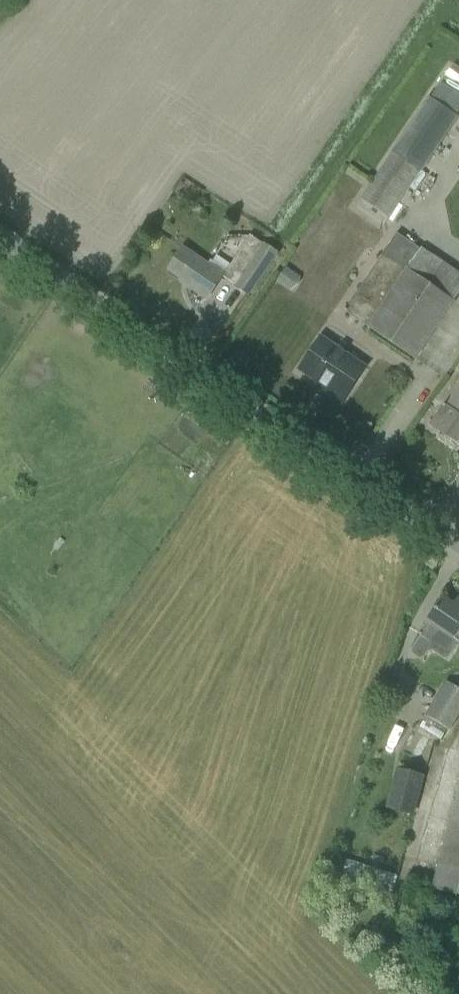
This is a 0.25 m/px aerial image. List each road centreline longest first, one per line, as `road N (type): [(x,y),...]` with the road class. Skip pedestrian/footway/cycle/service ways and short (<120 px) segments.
road 1 (unclassified): [(458,548),(0,241)]

